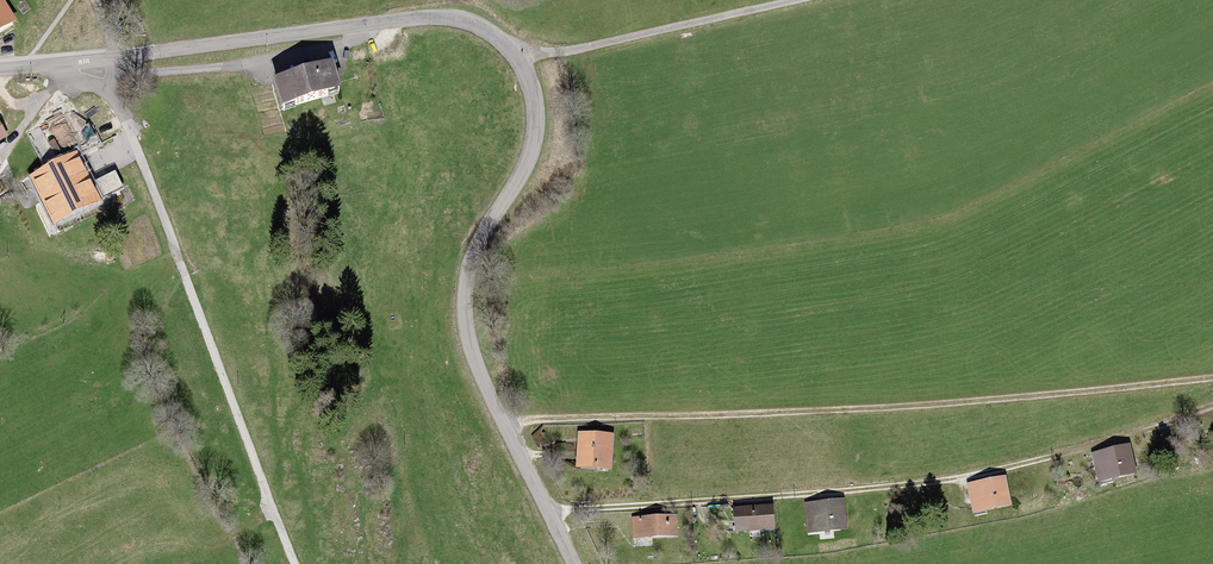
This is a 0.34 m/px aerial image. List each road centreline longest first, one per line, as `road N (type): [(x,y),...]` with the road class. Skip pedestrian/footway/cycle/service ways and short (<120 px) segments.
road 1 (track): [(505,429),(950,405),(1212,376)]
road 2 (track): [(548,511),(968,479),(1212,415)]
road 3 (unclassified): [(574,563),(484,384),(465,317),(471,259),(531,152),(532,90),(501,41),(474,25),(438,18)]
road 4 (unclassified): [(114,57),(438,18)]
road 5 (track): [(97,0),(193,299)]
road 6 (track): [(511,51),(577,50),(798,0)]
road 7 (track): [(296,563),(193,299)]

